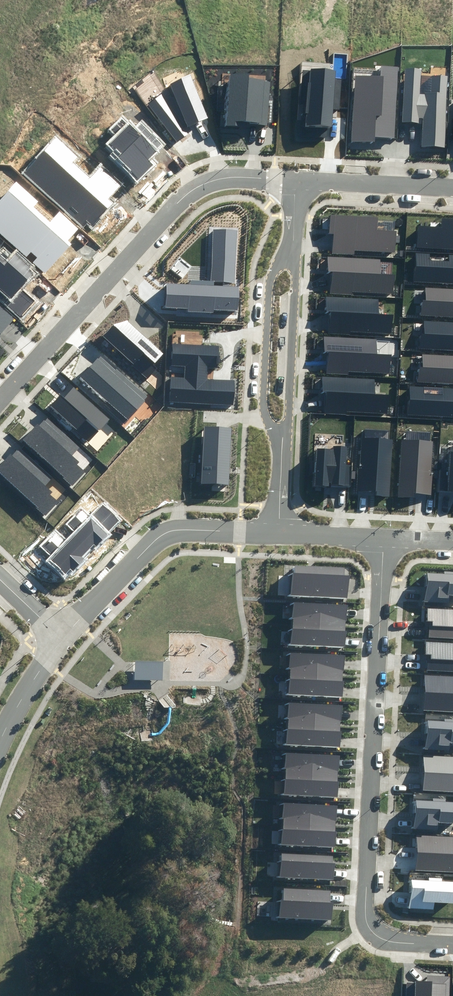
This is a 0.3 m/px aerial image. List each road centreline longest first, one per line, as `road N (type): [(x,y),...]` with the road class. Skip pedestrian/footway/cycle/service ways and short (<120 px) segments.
road 1 (residential): [(385,535),(367,910),(386,936),(452,942)]
road 2 (residential): [(296,178),(228,175),(191,190),(0,395)]
road 3 (residential): [(65,636),(172,530),(280,530)]
road 4 (residential): [(281,436),(263,404),(271,277),(291,258)]
road 5 (residential): [(291,258),(297,270),(281,436)]
road 6 (residential): [(452,186),(296,178)]
road 7 (residential): [(0,738),(65,636)]

